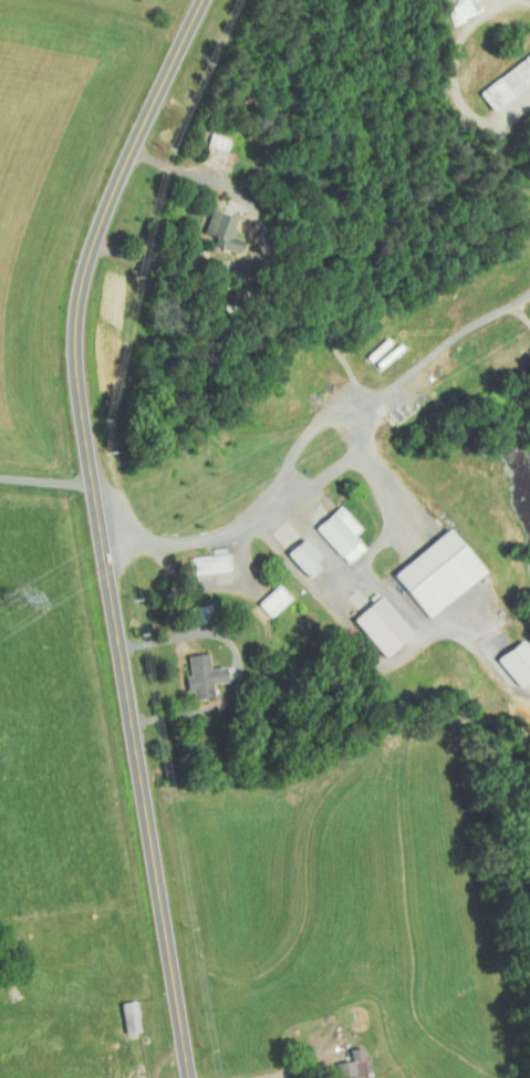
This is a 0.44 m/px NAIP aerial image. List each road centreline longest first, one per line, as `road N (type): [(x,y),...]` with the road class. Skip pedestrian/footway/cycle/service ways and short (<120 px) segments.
road 1 (secondary): [(189,1077),(76,354),(89,262),(204,0)]

